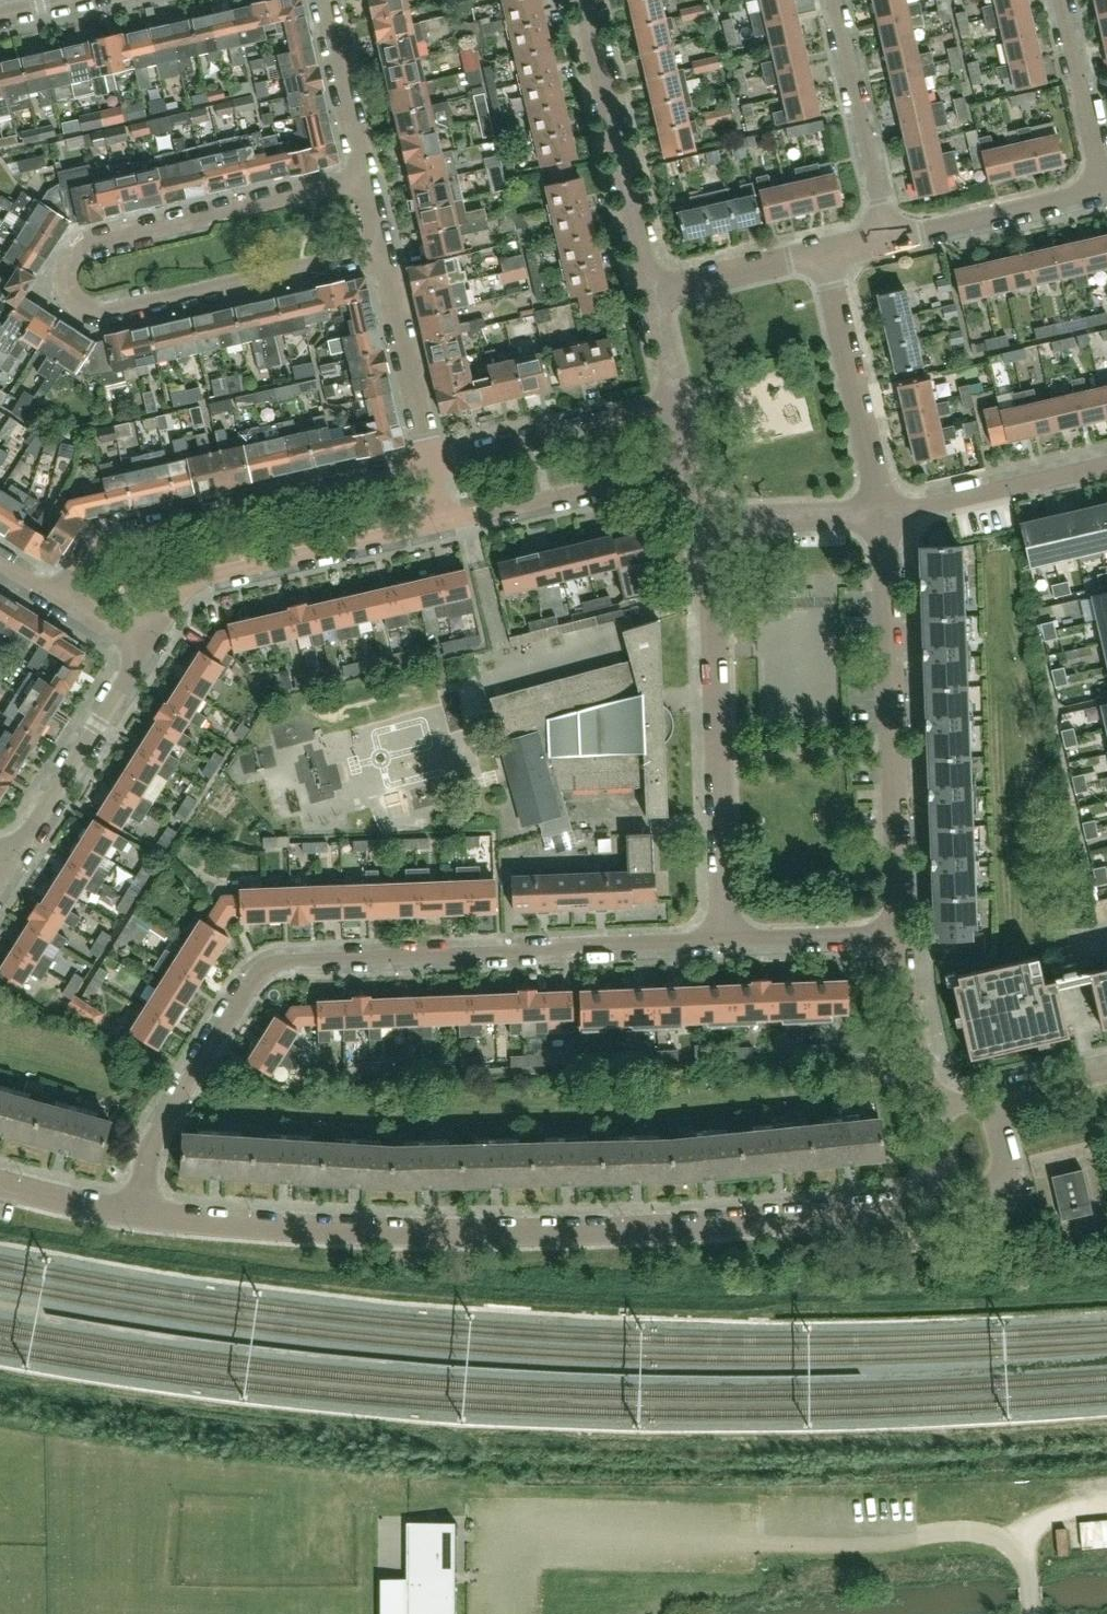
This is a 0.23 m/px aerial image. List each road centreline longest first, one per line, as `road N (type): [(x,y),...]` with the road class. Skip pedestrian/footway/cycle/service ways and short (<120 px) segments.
road 1 (residential): [(139,1214),(347,1229),(570,1231),(757,1222),(947,1197)]
road 2 (residential): [(139,1214),(160,1128),(253,980),(270,967),(725,941)]
road 3 (residential): [(379,251),(105,312),(77,302),(67,285),(73,256),(86,245),(364,179)]
road 4 (residential): [(898,934),(881,512)]
road 5 (residential): [(725,941),(705,521)]
road 6 (residential): [(60,598),(110,536),(425,462)]
road 7 (residential): [(144,646),(162,612),(213,576),(442,523)]
road 8 (residential): [(650,292),(584,0)]
road 9 (residential): [(881,512),(824,252)]
road 10 (residential): [(425,462),(677,403)]
road 11 (residential): [(442,523),(692,466)]
road 12 (residential): [(10,864),(144,646)]
road 13 (residential): [(889,238),(835,0)]
road 14 (residential): [(881,512),(1106,461)]
road 15 (residential): [(889,238),(1103,190)]
road 16 (residential): [(425,462),(379,251)]
road 17 (residential): [(1103,190),(1060,0)]
road 18 (residential): [(364,179),(323,0)]
road 19 (residential): [(928,1111),(898,934)]
road 20 (residential): [(650,292),(824,252)]
road 21 (residential): [(705,521),(881,512)]
road 22 (residential): [(725,941),(898,934)]
road 23 (residential): [(947,1197),(1010,1184),(997,1096)]
road 24 (residential): [(139,1214),(0,1182)]

